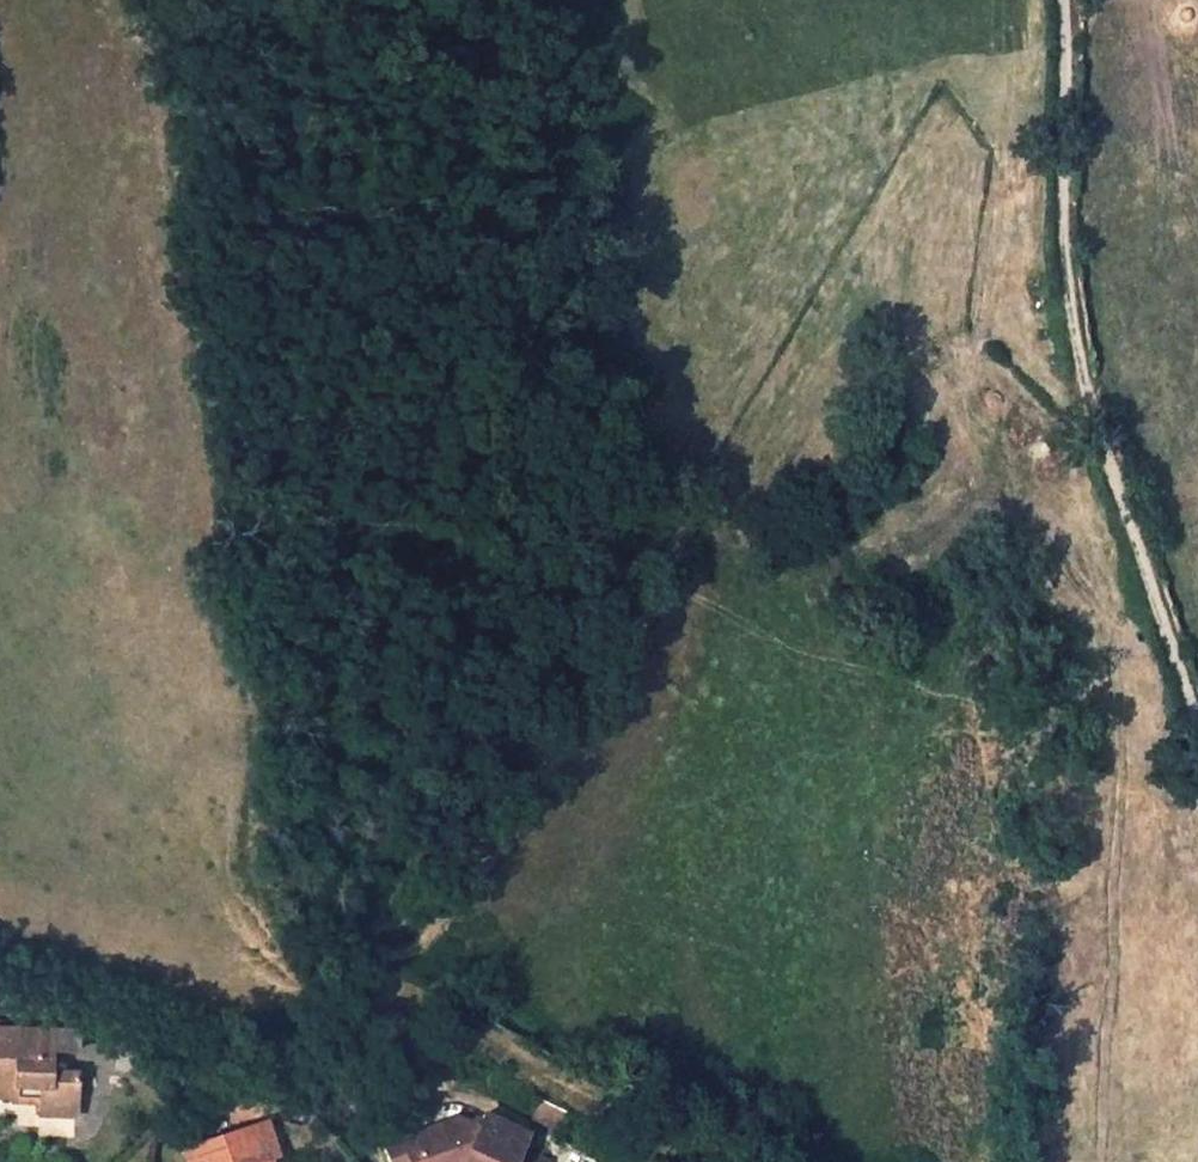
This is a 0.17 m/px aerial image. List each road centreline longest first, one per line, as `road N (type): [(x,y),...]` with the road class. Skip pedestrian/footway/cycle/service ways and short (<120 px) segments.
road 1 (unclassified): [(1197,733),(1101,438),(1075,324),(1058,0)]

